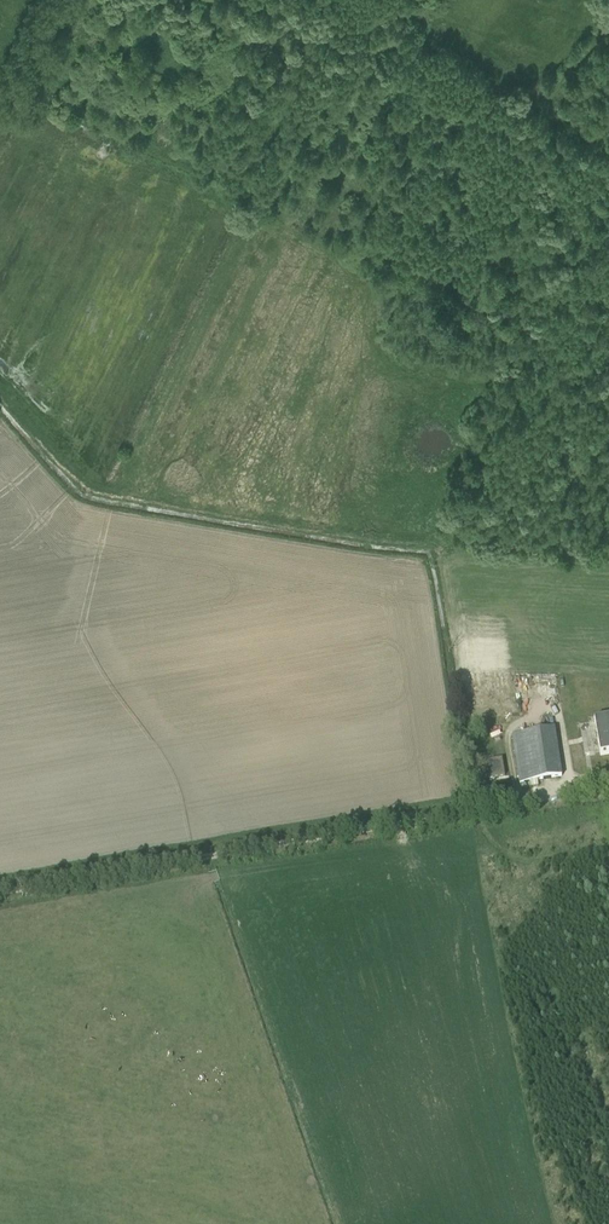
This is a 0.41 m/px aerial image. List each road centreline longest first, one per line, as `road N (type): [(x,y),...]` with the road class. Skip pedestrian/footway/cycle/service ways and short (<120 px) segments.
road 1 (track): [(0,893),(479,809)]
road 2 (track): [(608,147),(545,125),(549,102),(608,27)]

